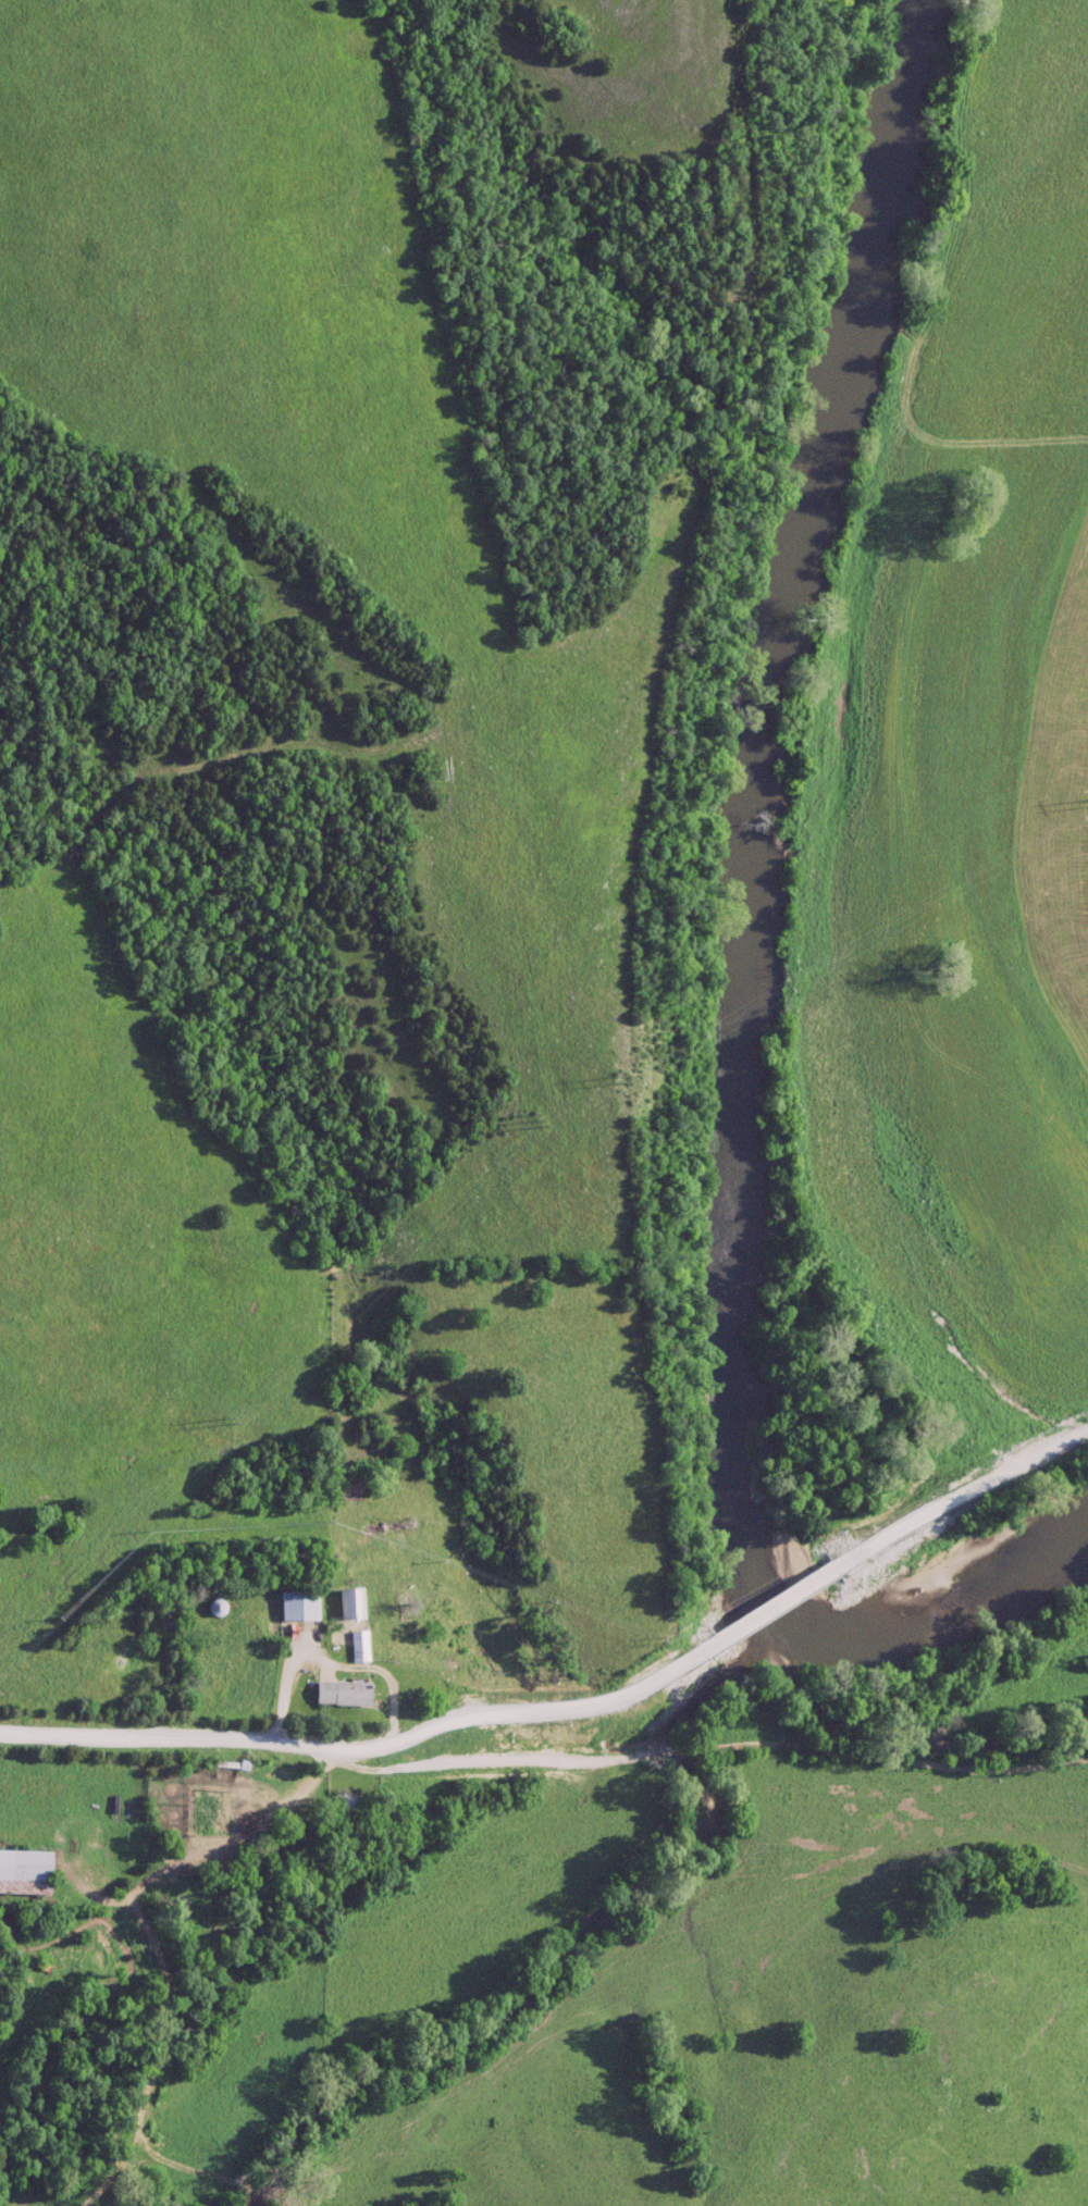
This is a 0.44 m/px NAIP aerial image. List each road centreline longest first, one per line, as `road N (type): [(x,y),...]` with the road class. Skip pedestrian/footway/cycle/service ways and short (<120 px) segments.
road 1 (residential): [(0,1744),(262,1753),(384,1768),(485,1720),(617,1722),(657,1710),(671,1700),(717,1619)]
road 2 (residential): [(802,1589),(1087,1432)]
road 3 (residential): [(79,1888),(131,1914),(166,1888),(270,1845),(332,1796),(337,1767)]

